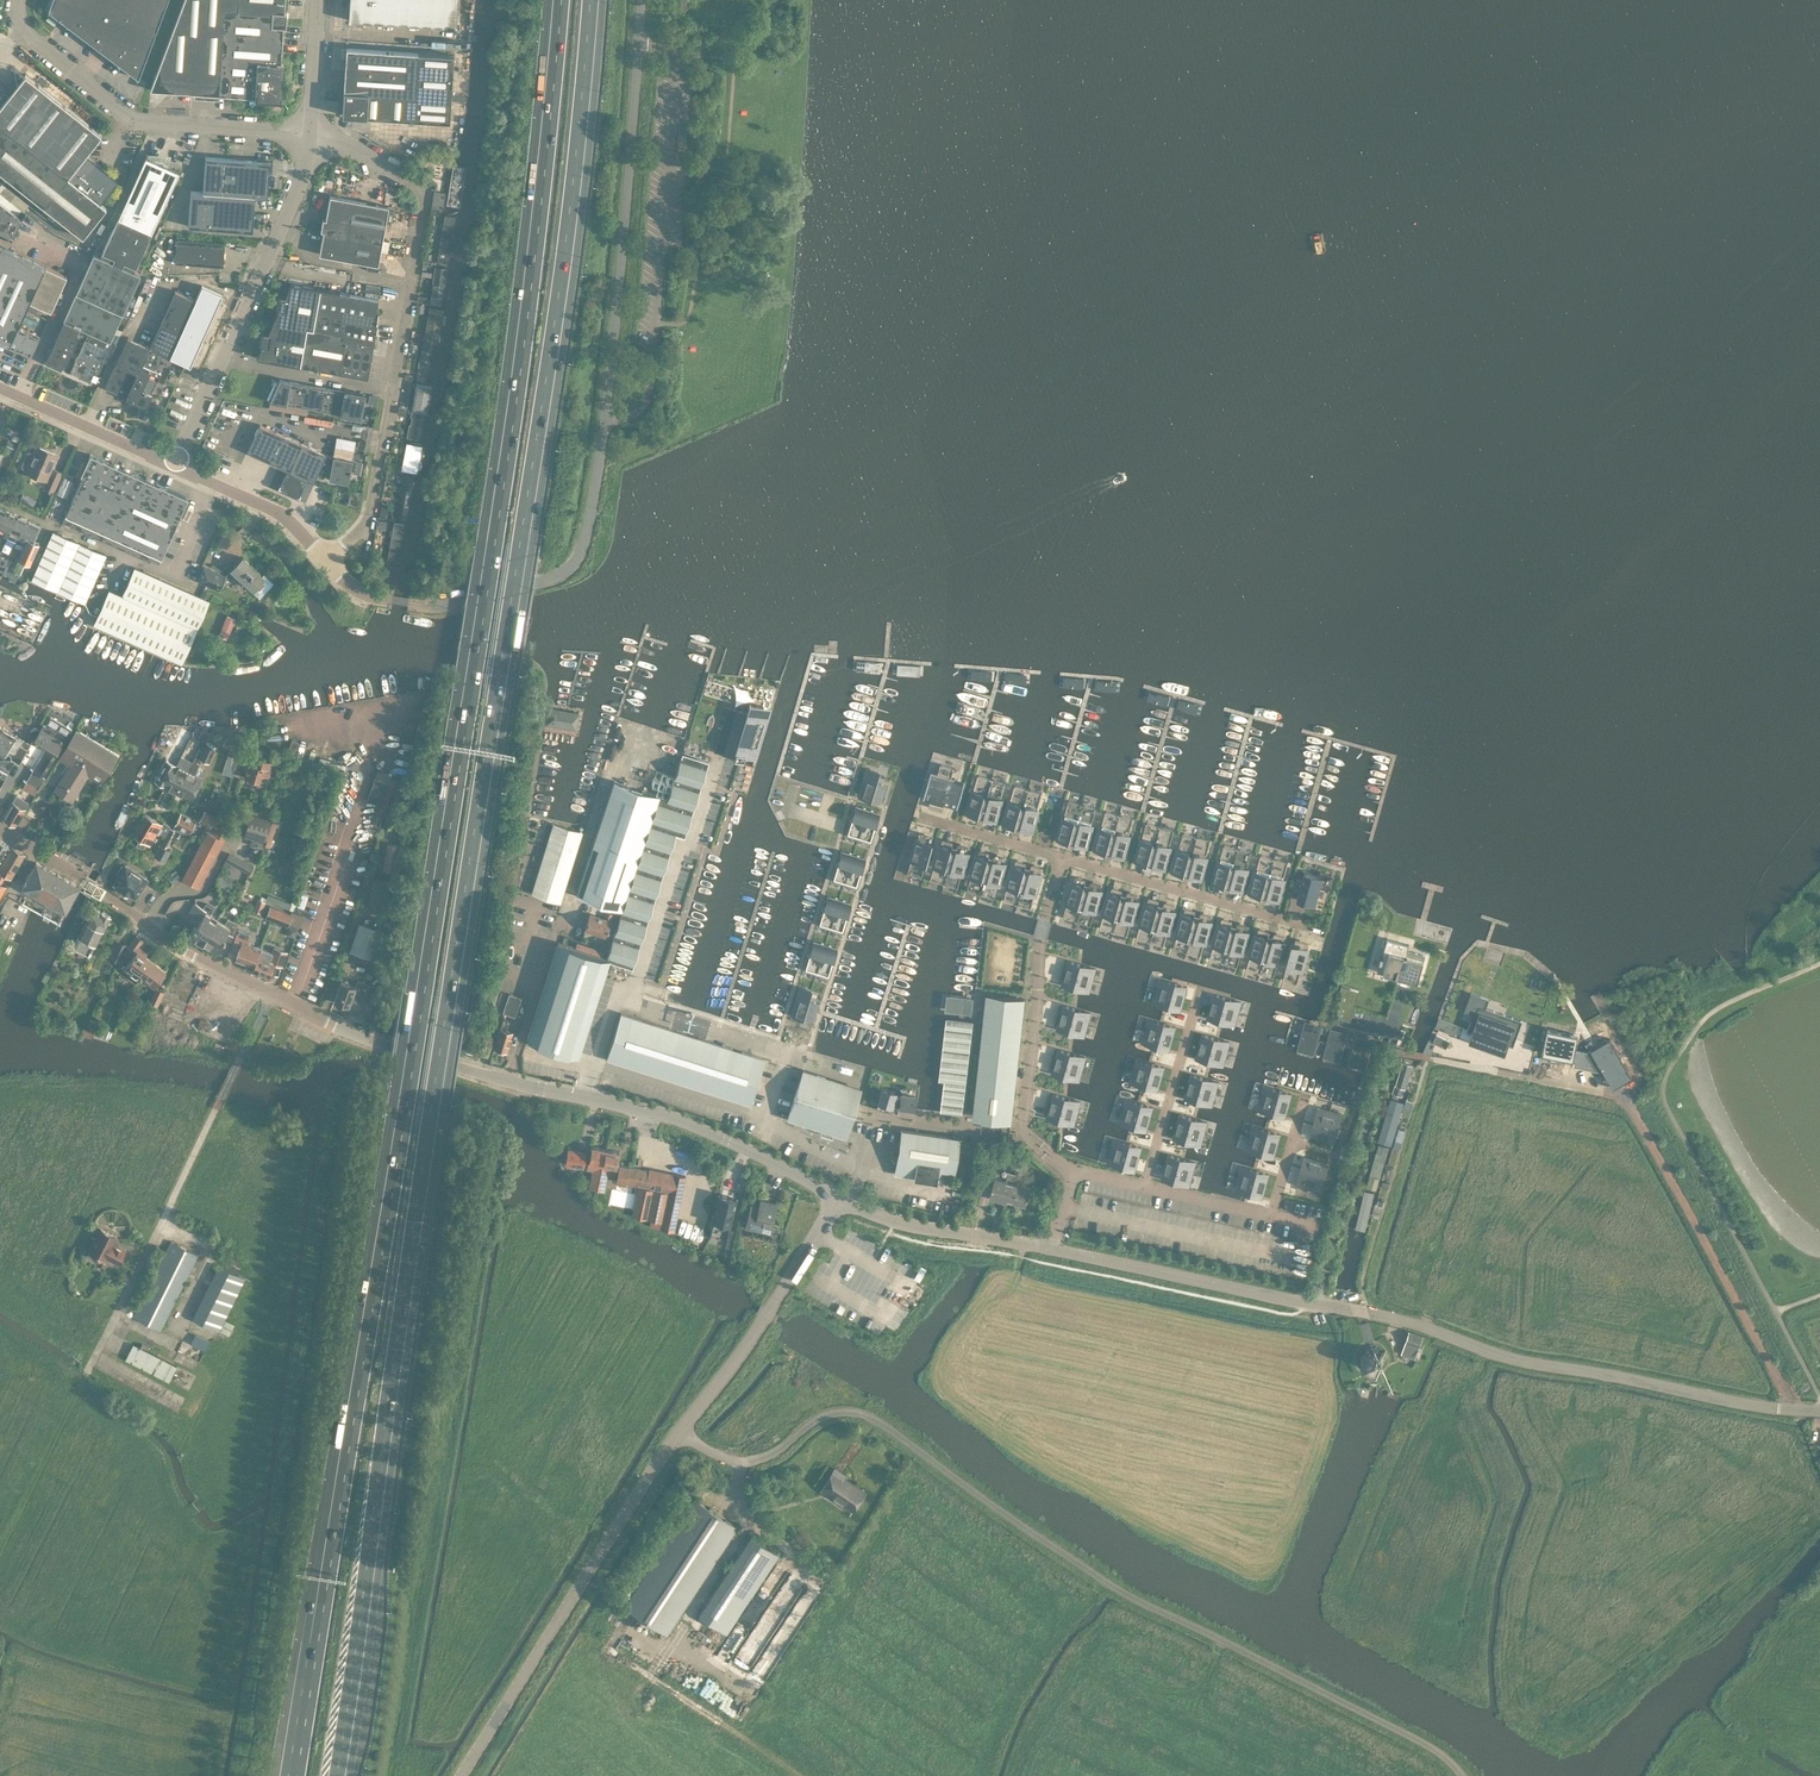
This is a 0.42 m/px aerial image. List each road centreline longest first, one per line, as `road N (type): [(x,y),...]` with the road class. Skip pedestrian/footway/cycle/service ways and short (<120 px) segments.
road 1 (motorway): [(557,0),(487,570),(293,1775)]
road 2 (motorway): [(337,1775),(554,326),(590,0)]
road 3 (unclassified): [(1819,1411),(1525,1363),(1367,1312),(1052,1249)]
road 4 (unclassified): [(419,604),(547,579),(572,565),(584,543),(627,229),(640,0)]
road 5 (unclassified): [(460,1775),(679,1432),(845,1200)]
road 6 (unclassified): [(290,1003),(510,1081),(665,1112),(845,1200)]
road 7 (unclassified): [(330,561),(371,509),(427,196),(376,162),(311,136)]
road 8 (unclassified): [(174,467),(300,183),(311,136)]
road 9 (unclassified): [(311,136),(134,120),(31,39),(19,0)]
road 10 (residential): [(1076,1172),(1042,1151),(1022,1116),(1039,939),(1062,857)]
road 11 (unclassified): [(269,994),(189,956),(0,829)]
road 12 (unclassified): [(290,1003),(385,724)]
road 13 (residential): [(1062,857),(1321,930)]
road 14 (residential): [(1144,1187),(1272,1215),(1303,1098)]
road 15 (unclassified): [(59,528),(171,579),(214,485)]
road 16 (unclassified): [(1052,1249),(922,1227),(845,1200)]
road 17 (residential): [(1144,1187),(1197,991)]
road 18 (track): [(0,1550),(87,1372)]
road 19 (track): [(636,1668),(799,1775)]
road 20 (unclassified): [(174,467),(0,389)]
road 21 (residential): [(1062,857),(922,818)]
road 22 (unclassified): [(330,561),(292,523),(214,485)]
road 23 (unclassified): [(311,136),(320,0)]

